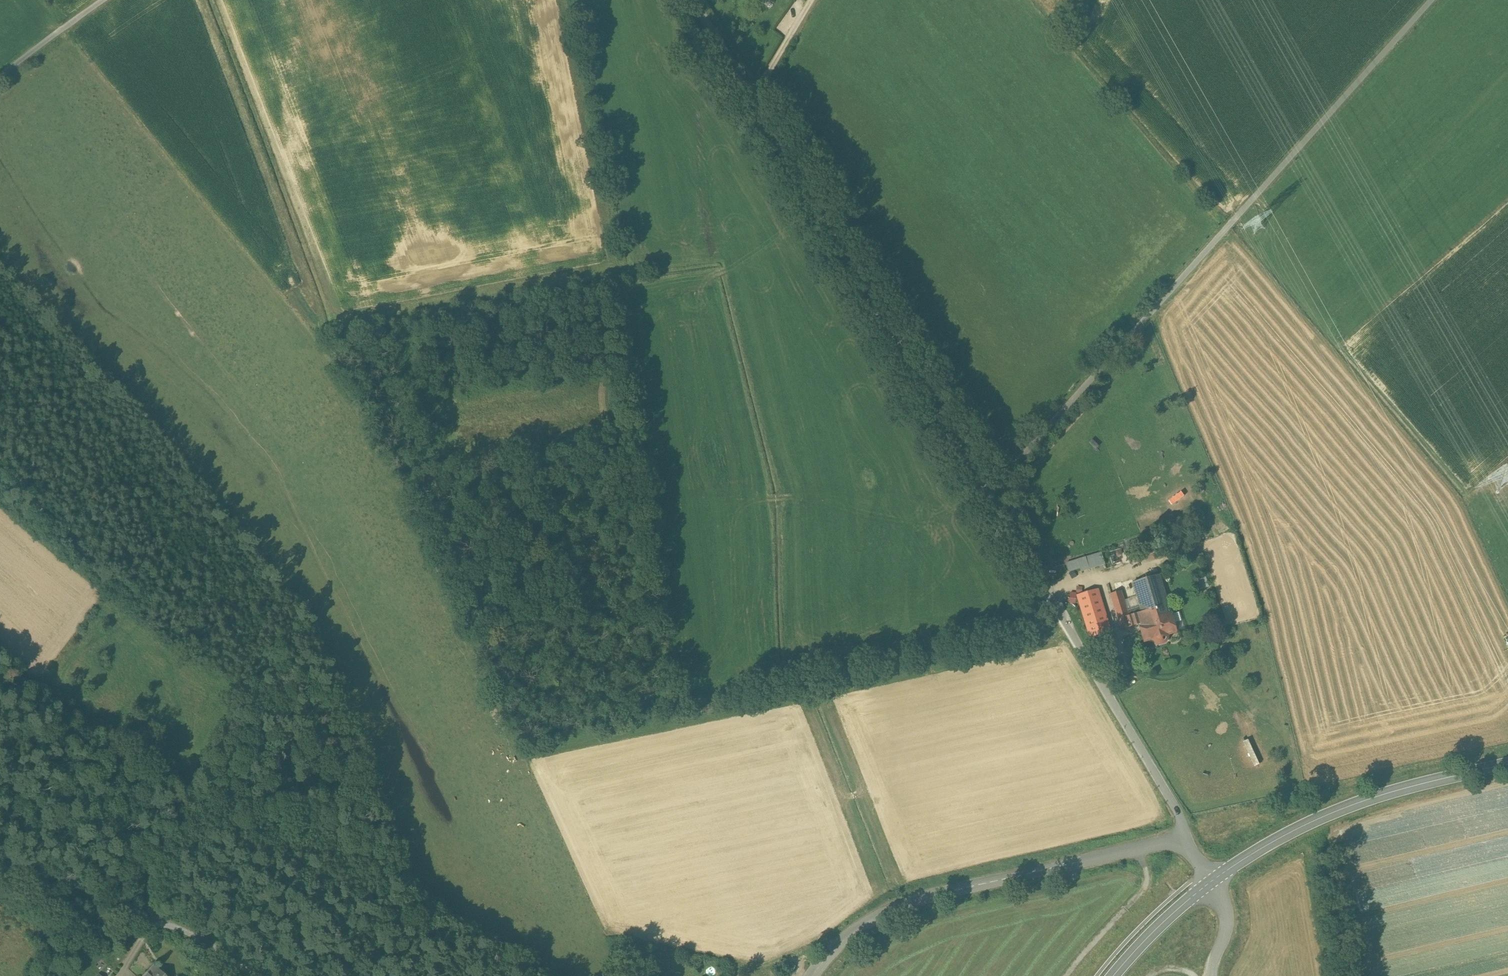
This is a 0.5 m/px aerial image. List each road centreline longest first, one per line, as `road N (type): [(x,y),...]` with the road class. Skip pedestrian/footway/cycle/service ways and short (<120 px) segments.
road 1 (residential): [(1433,0),(990,490)]
road 2 (unclassified): [(990,490),(694,0)]
road 3 (unclassified): [(1182,839),(896,907),(833,950),(815,975)]
road 4 (unclassified): [(1182,839),(1178,813),(990,490)]
road 5 (secondary): [(1210,878),(1337,810),(1481,772)]
road 6 (secondary): [(1109,975),(1210,878)]

